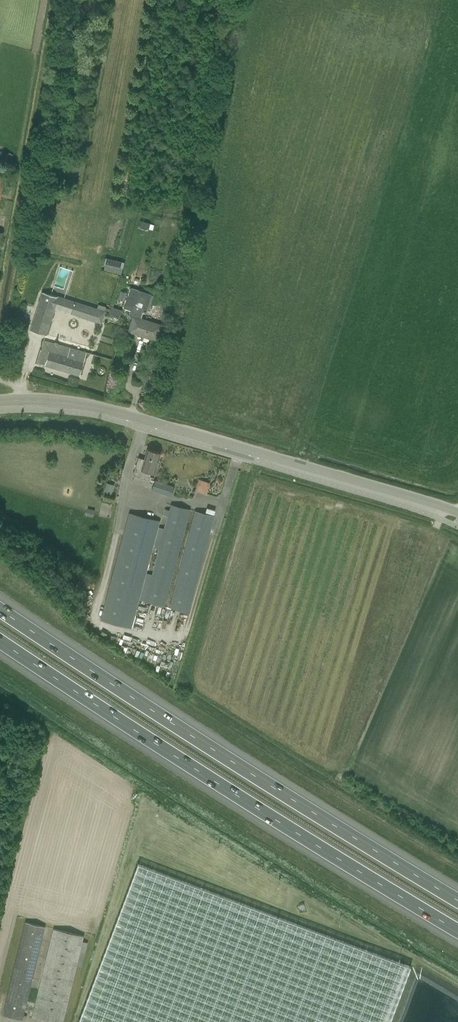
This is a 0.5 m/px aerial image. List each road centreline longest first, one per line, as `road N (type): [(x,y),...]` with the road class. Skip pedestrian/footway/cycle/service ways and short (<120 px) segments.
road 1 (motorway): [(457,901),(0,611)]
road 2 (motorway): [(0,643),(457,931)]
road 3 (unclassified): [(457,513),(106,409),(20,400)]

